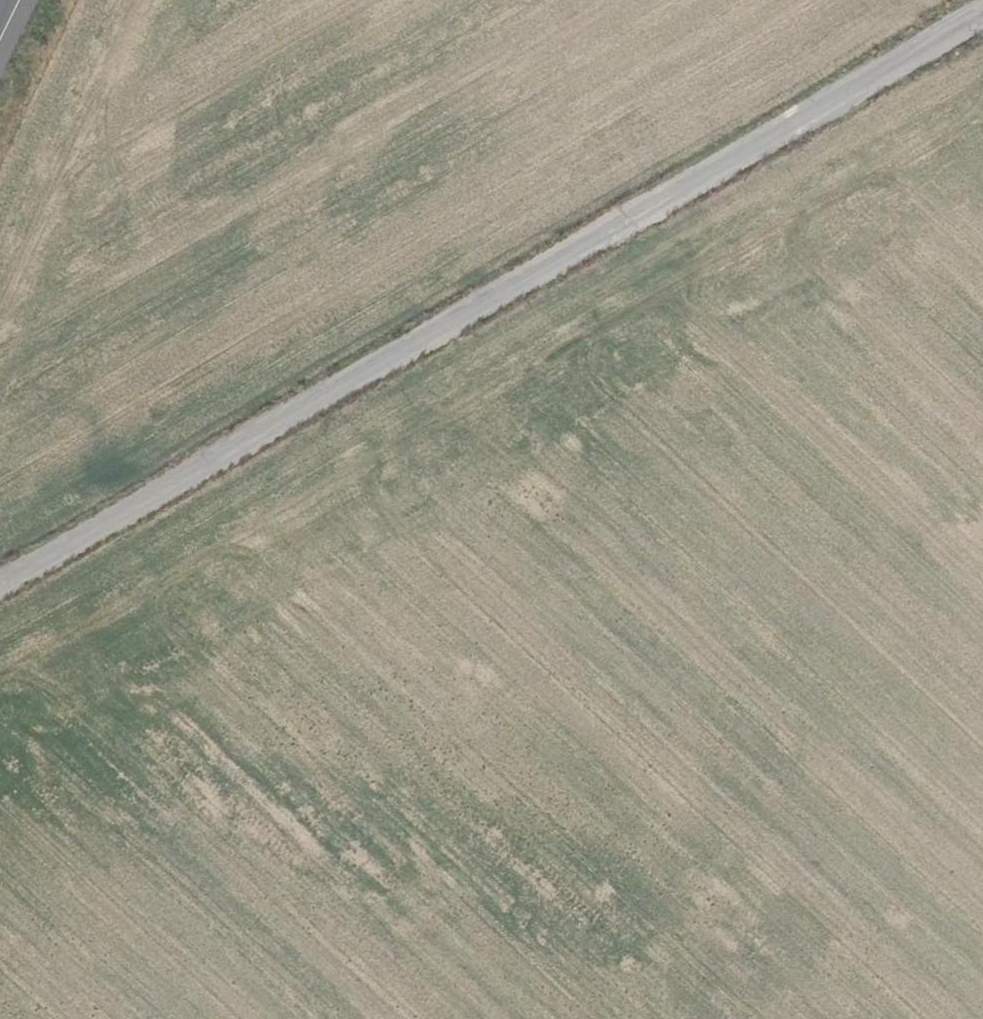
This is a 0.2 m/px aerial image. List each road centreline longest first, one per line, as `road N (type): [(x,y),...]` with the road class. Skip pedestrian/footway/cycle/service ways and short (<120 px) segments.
road 1 (unclassified): [(0,580),(982,8)]

